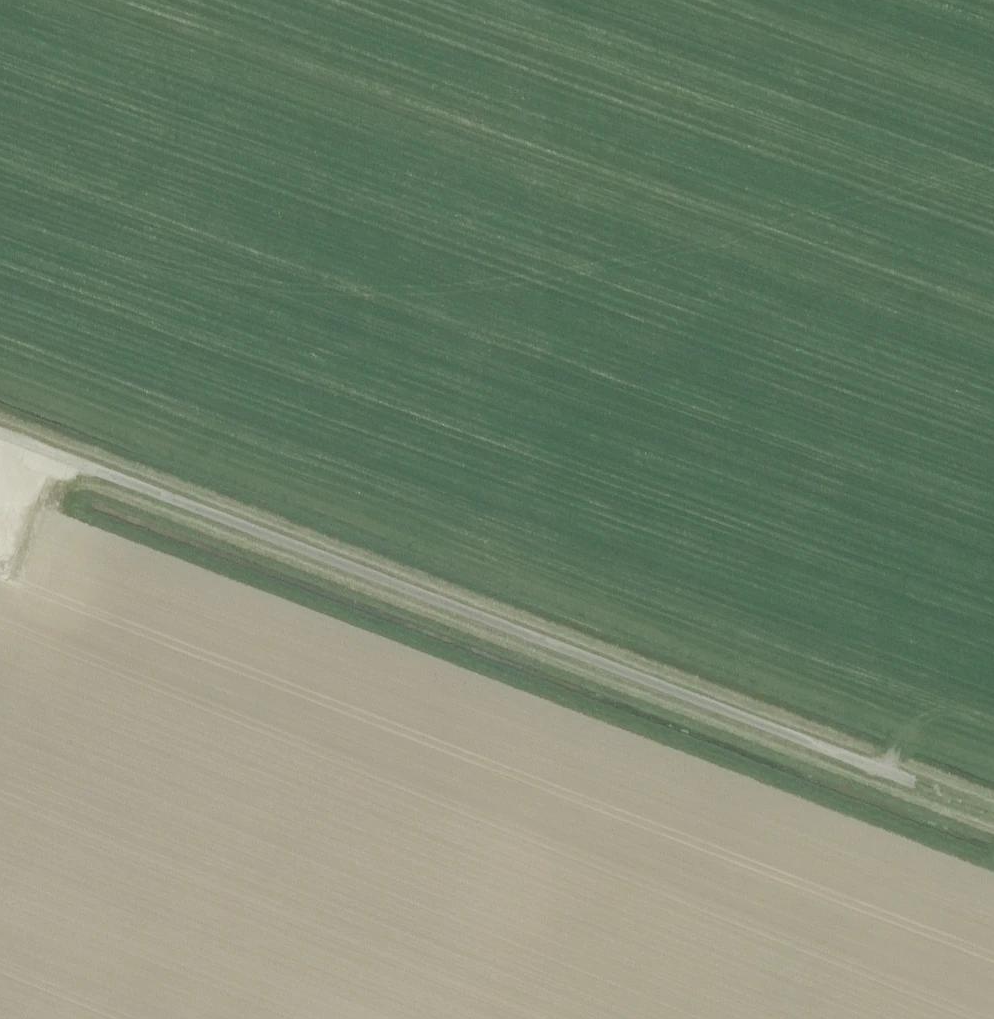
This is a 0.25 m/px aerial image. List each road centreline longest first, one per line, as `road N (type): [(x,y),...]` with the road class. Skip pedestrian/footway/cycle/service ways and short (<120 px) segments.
road 1 (unclassified): [(913,782),(0,434)]

